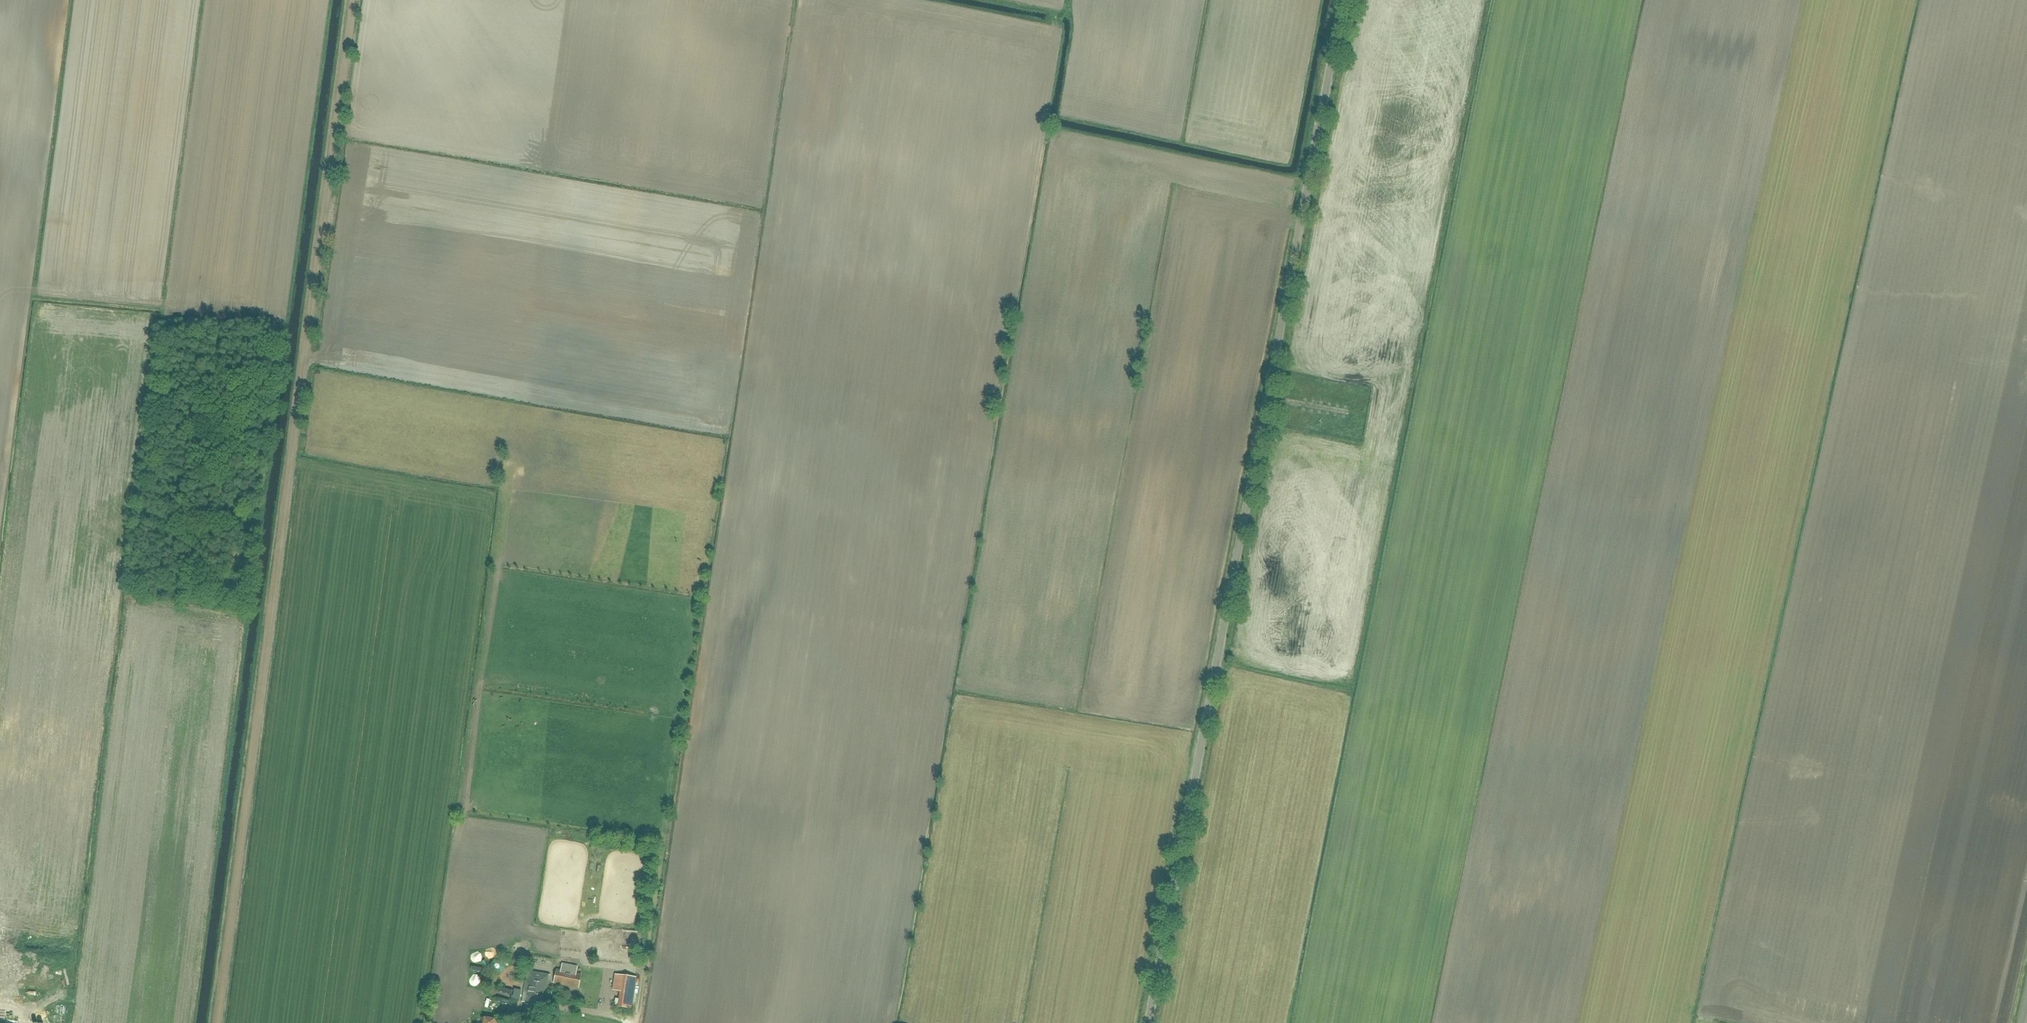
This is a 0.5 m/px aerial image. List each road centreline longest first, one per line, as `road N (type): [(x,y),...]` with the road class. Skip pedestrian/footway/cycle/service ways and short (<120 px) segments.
road 1 (unclassified): [(1147,1022),(1341,0)]
road 2 (track): [(350,0),(214,1022)]

